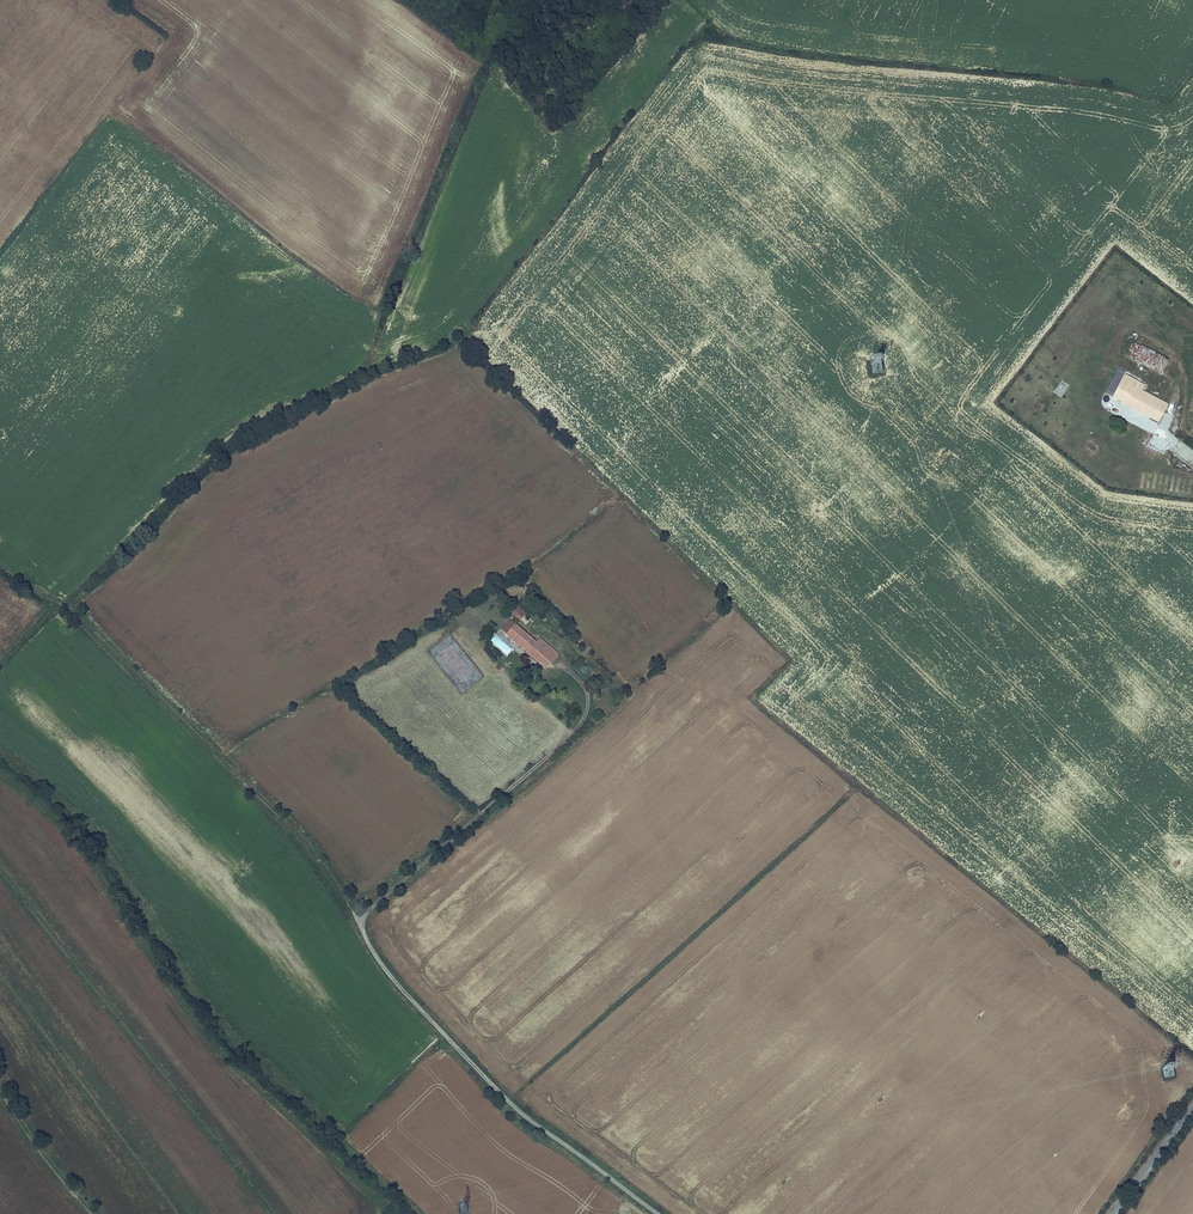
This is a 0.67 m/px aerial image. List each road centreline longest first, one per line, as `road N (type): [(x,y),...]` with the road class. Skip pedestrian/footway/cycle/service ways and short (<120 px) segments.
road 1 (track): [(58,603),(272,805),(360,924)]
road 2 (unclassified): [(360,924),(386,971),(496,1089),(658,1213)]
road 3 (track): [(0,1100),(87,1213)]
road 4 (tertiary): [(1192,1108),(1113,1213)]

